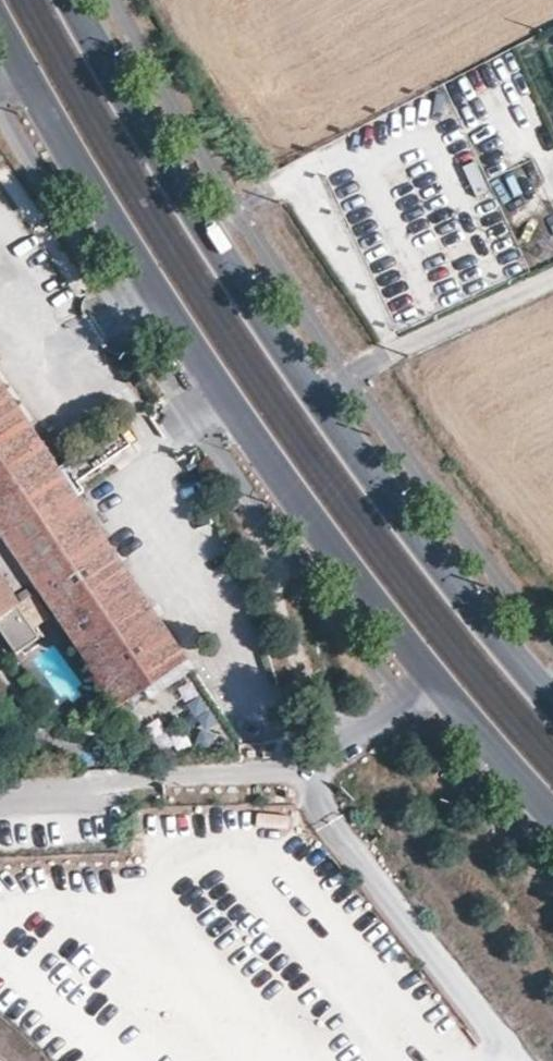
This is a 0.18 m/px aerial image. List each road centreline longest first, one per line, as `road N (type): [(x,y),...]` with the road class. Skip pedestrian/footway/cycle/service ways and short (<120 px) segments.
road 1 (primary): [(0,30),(168,308),(367,592),(552,817)]
road 2 (primary): [(552,702),(317,394),(74,0)]

